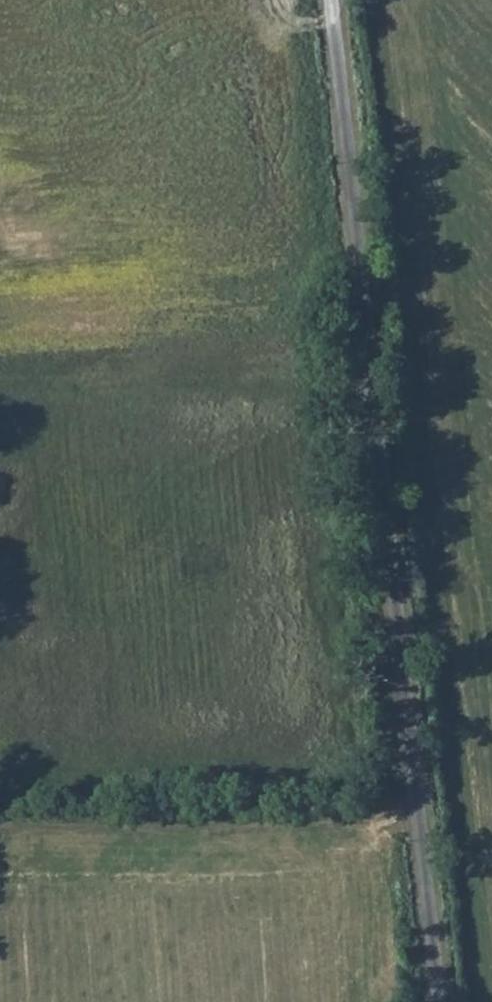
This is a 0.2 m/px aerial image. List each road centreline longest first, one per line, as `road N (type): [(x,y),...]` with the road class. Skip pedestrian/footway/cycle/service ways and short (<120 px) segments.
road 1 (unclassified): [(438,1001),(330,0)]

